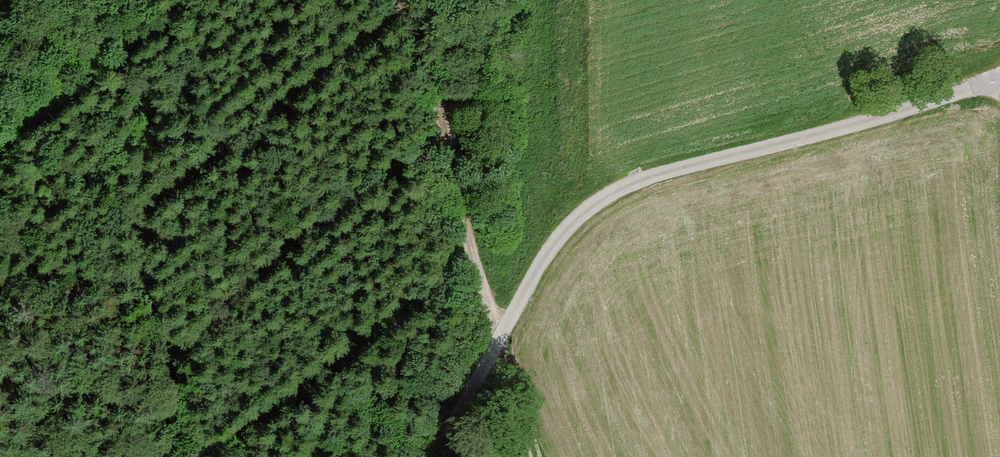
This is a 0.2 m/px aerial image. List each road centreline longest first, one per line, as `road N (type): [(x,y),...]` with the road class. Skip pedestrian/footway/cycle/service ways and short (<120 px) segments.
road 1 (track): [(501,332),(561,234),(624,186),(999,82)]
road 2 (track): [(399,0),(426,52),(501,332)]
road 3 (track): [(433,456),(501,332)]
road 4 (track): [(536,456),(501,332)]

